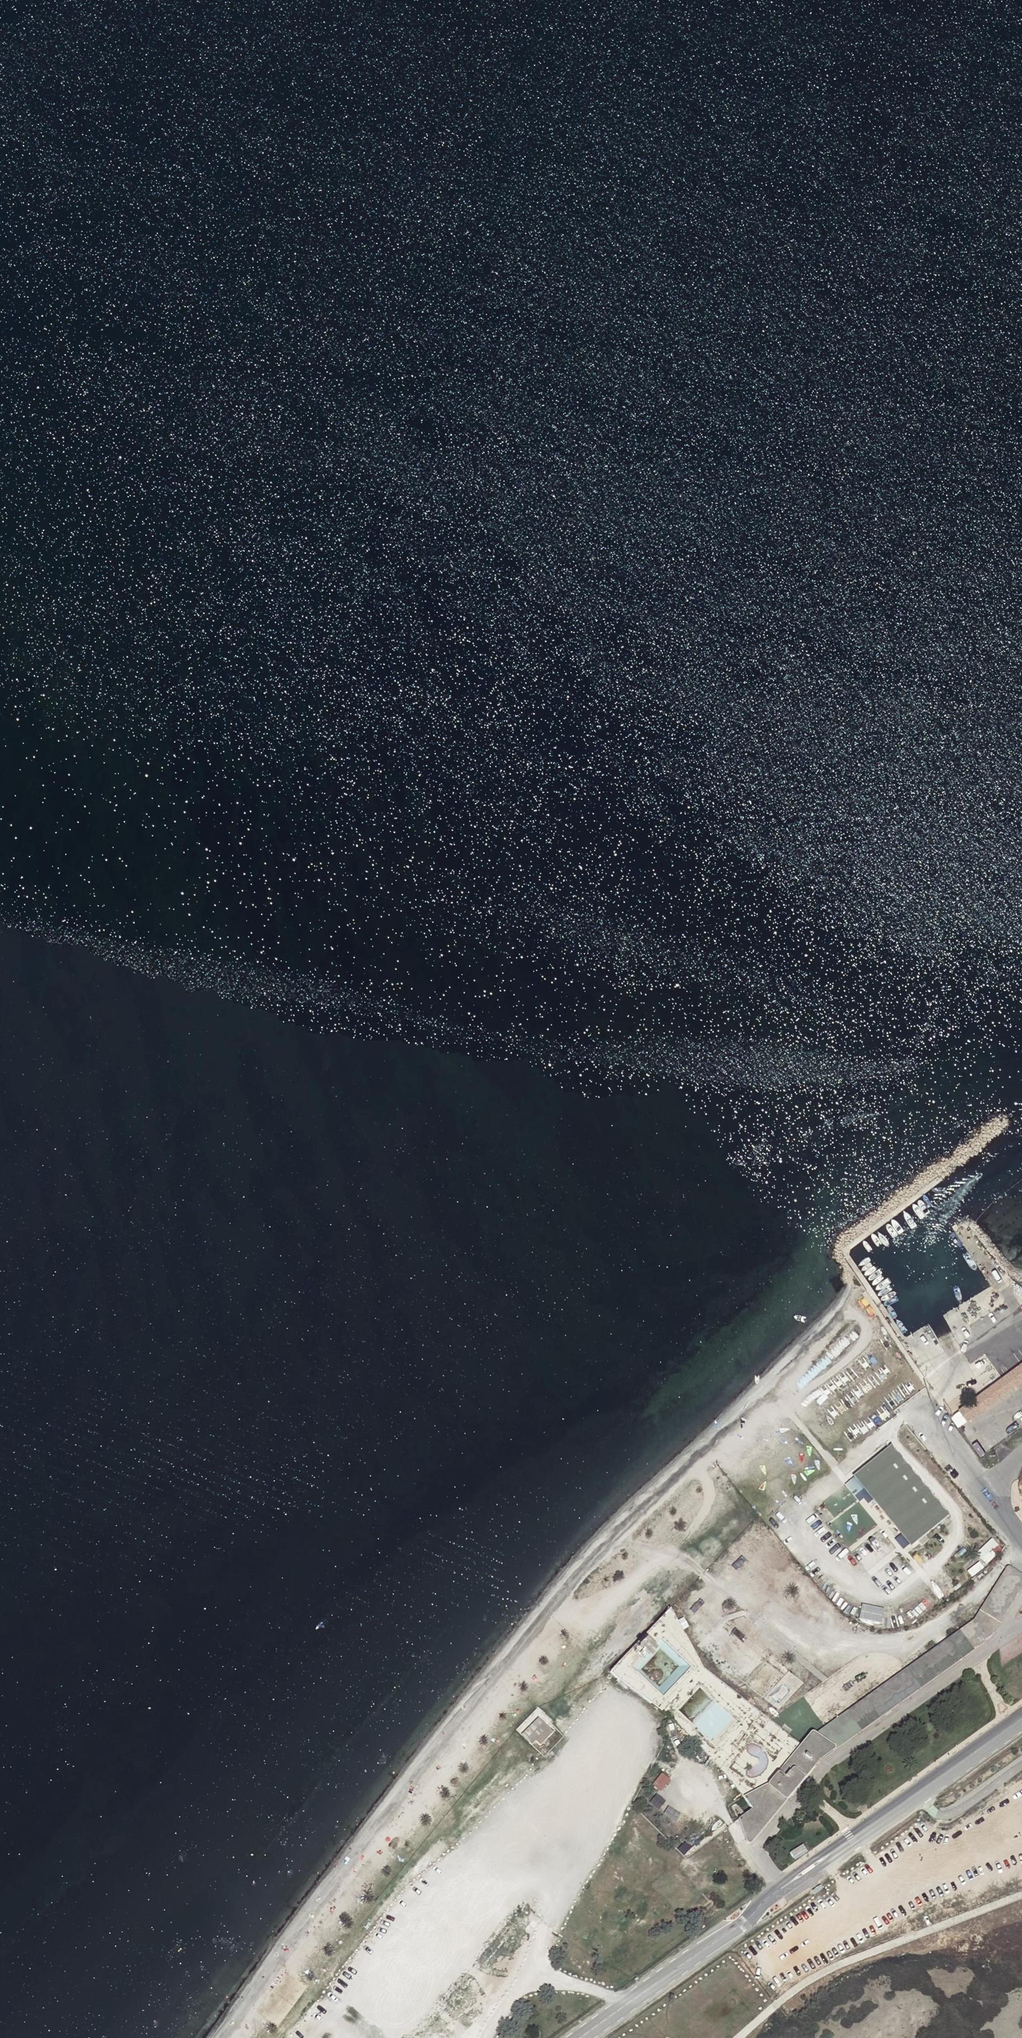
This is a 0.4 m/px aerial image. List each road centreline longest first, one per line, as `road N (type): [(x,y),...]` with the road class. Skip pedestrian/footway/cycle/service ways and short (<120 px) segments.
road 1 (tertiary): [(780,1889),(581,2037)]
road 2 (tertiary): [(1021,1719),(853,1838)]

